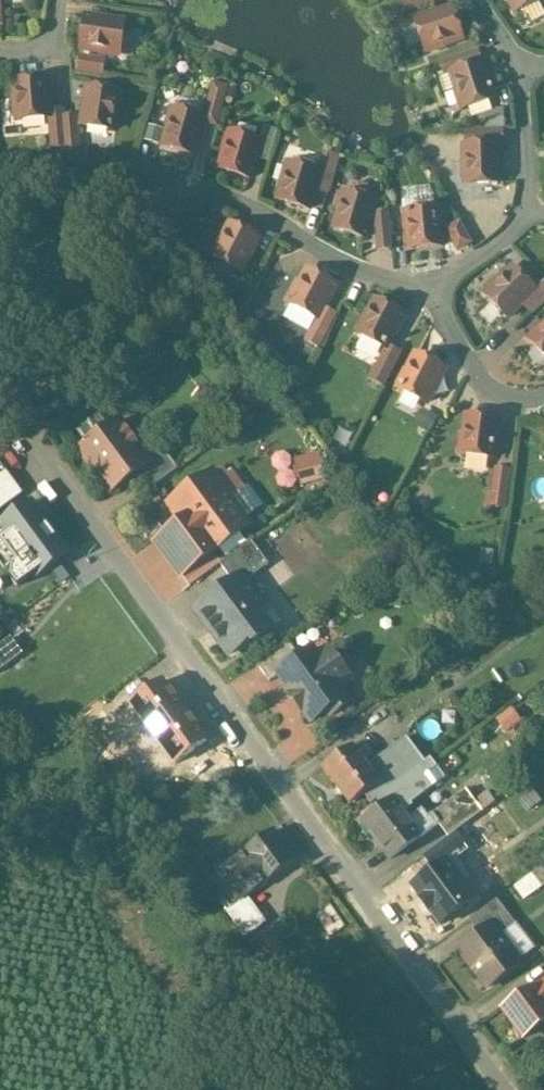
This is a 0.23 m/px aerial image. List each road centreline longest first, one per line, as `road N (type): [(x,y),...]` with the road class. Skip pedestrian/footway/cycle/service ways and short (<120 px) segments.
road 1 (unclassified): [(0,411),(507,1089)]
road 2 (residential): [(474,0),(519,69),(527,189),(525,211),(505,242),(467,269),(437,285),(403,284),(213,193),(163,193)]

